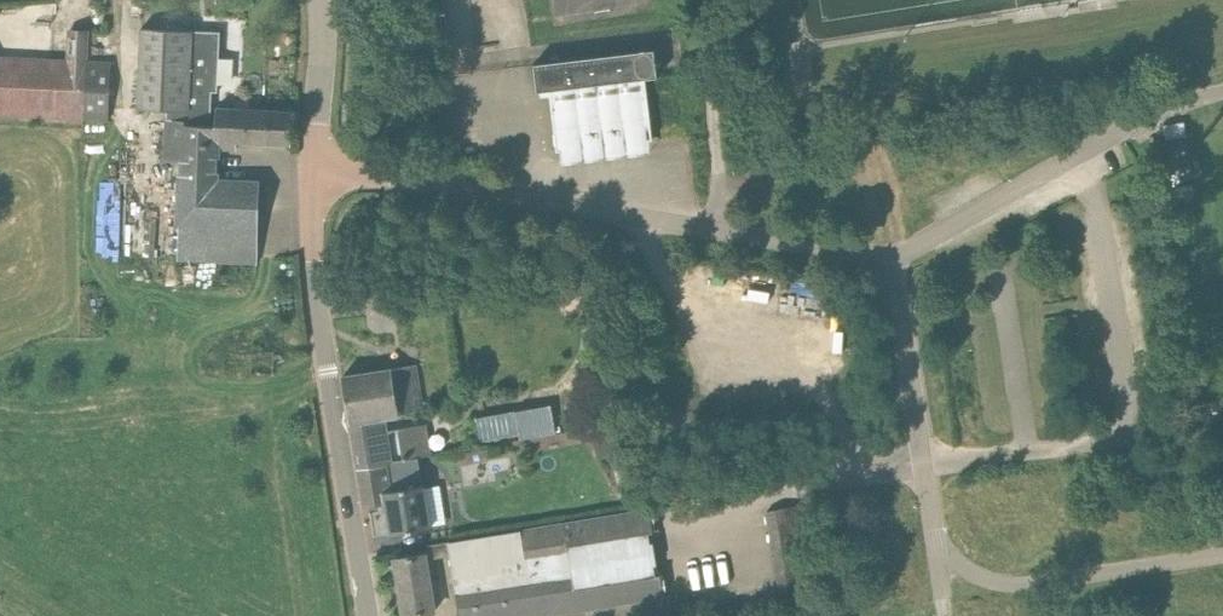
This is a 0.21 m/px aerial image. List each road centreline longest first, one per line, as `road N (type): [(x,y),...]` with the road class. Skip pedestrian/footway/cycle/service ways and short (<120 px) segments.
road 1 (residential): [(891,258),(313,167)]
road 2 (unclassified): [(365,615),(314,287),(313,167)]
road 3 (unclassified): [(313,167),(321,0)]

